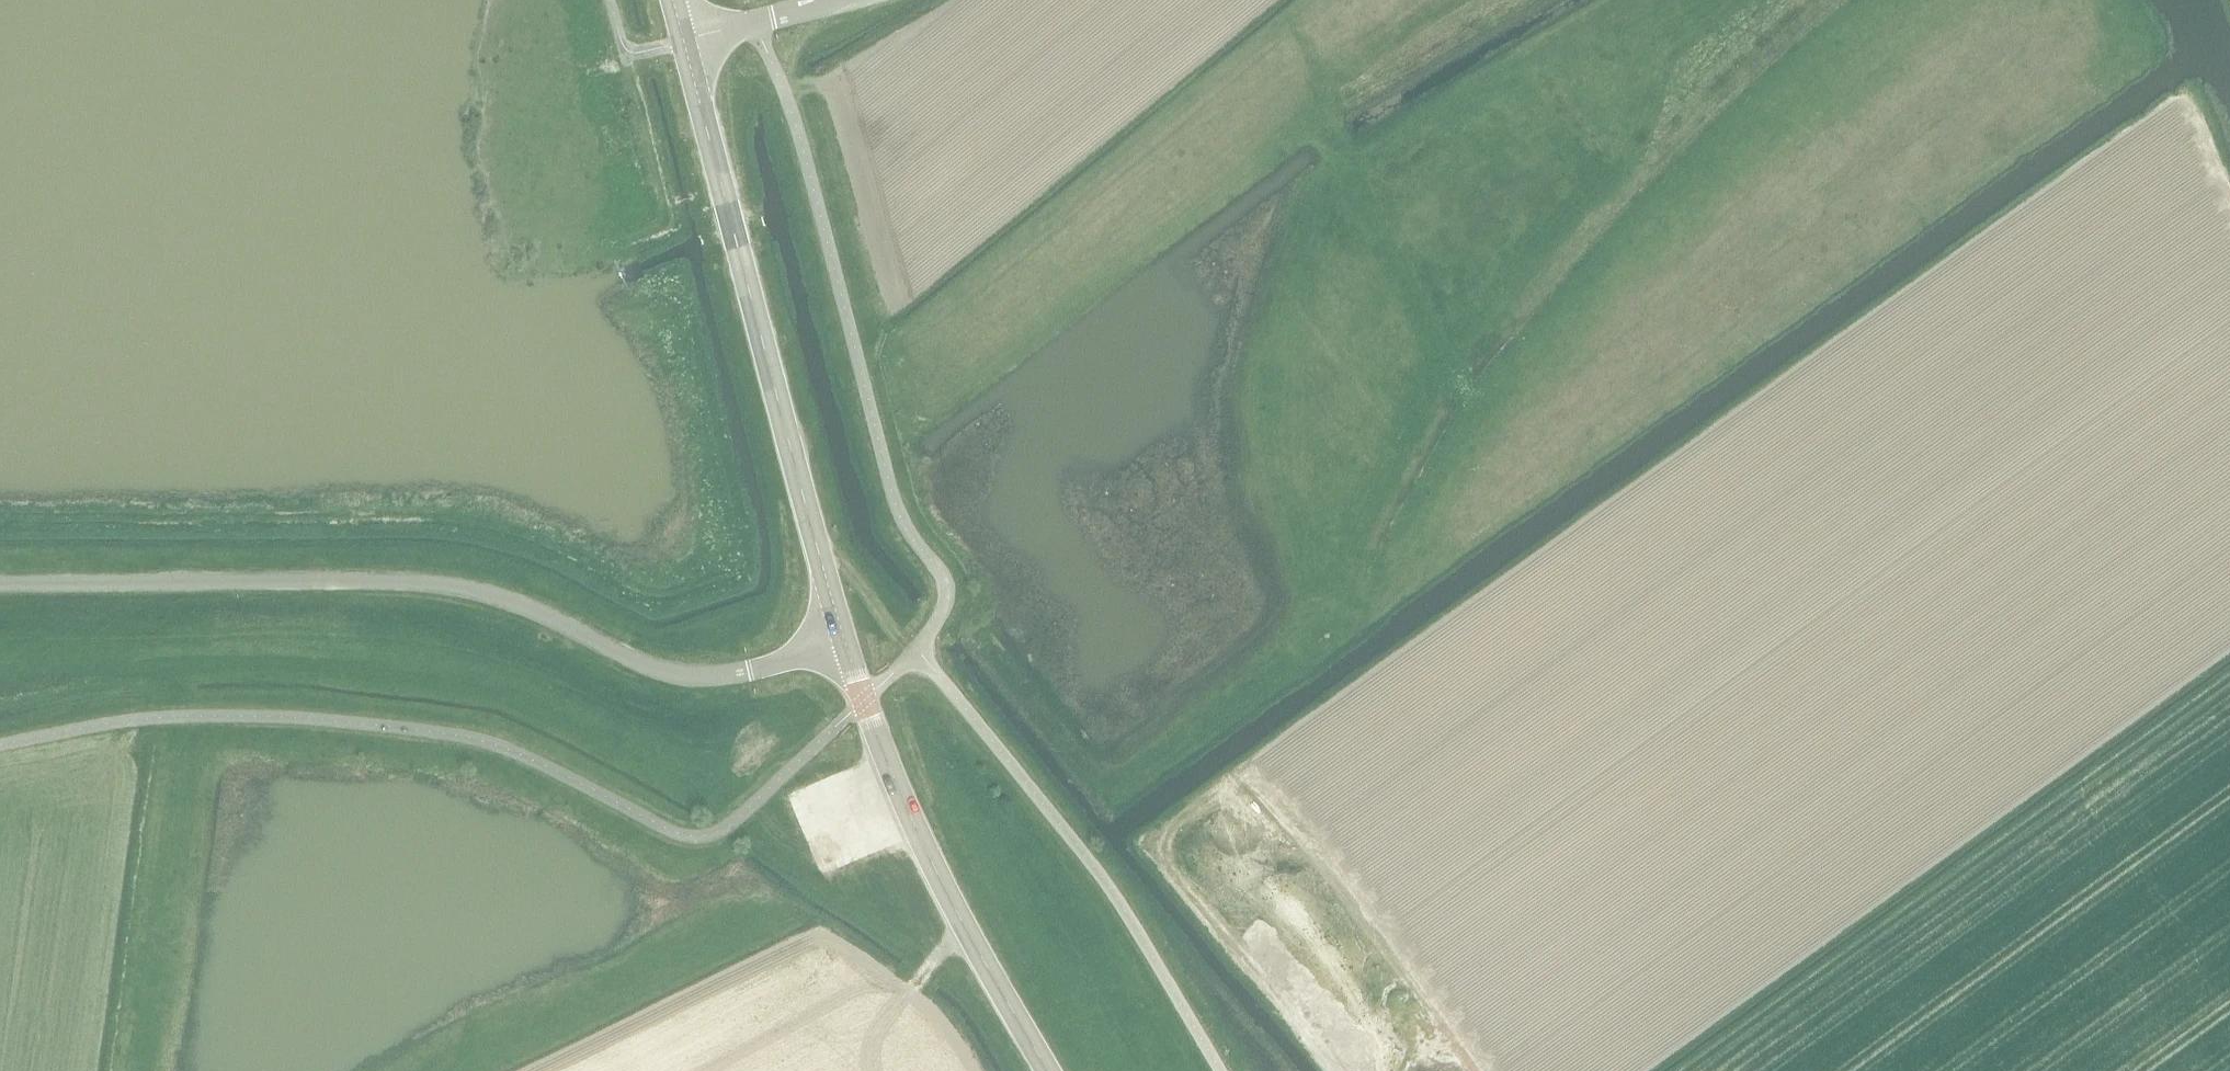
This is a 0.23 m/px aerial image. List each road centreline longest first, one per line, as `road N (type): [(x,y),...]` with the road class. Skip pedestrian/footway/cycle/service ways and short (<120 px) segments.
road 1 (track): [(0,516),(450,517),(504,526),(640,587),(665,592),(719,577),(739,550),(679,305)]
road 2 (unclassified): [(0,583),(462,588),(507,599),(668,673),(694,677),(782,661),(844,638)]
road 3 (tertiary): [(844,638),(684,41)]
road 4 (tertiary): [(1051,1070),(935,868),(844,638)]
road 5 (unclassified): [(684,41),(843,0)]

